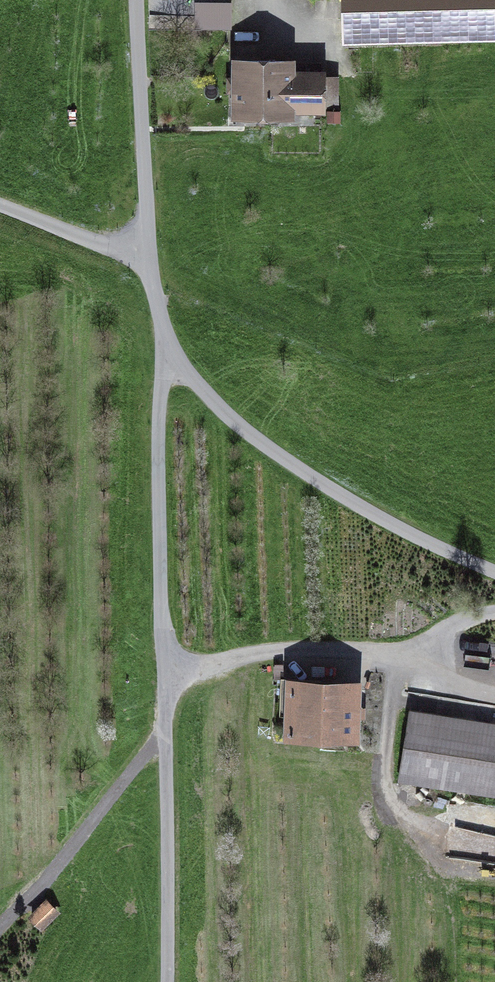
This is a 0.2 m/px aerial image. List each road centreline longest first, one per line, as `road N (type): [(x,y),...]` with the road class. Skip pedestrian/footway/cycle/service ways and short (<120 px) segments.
road 1 (residential): [(136,0),(151,261),(169,350),(225,414),(308,475),(411,536),(494,573)]
road 2 (track): [(169,350),(158,414),(167,981)]
road 3 (track): [(0,928),(165,723)]
road 4 (track): [(151,261),(0,205)]

